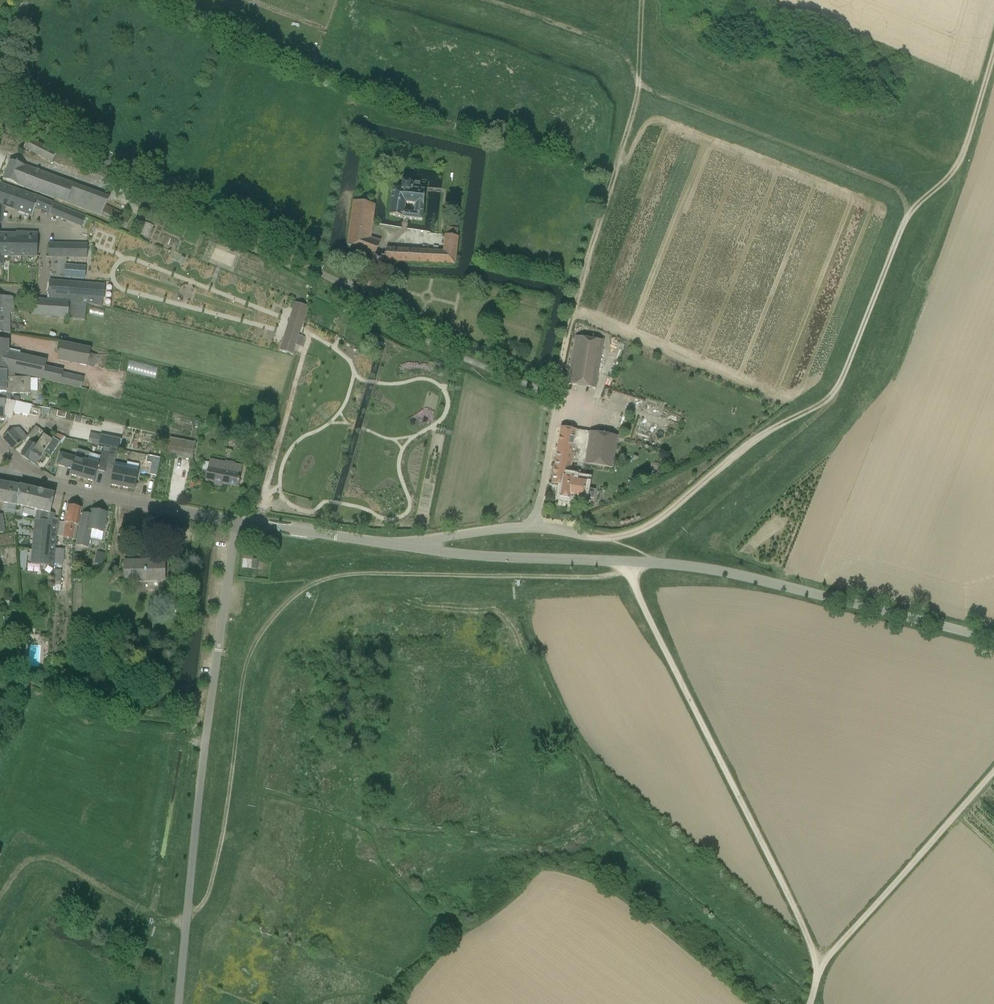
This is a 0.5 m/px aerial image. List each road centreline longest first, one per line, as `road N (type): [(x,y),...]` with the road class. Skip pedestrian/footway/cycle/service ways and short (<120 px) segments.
road 1 (tertiary): [(993,640),(739,575),(461,555),(236,522)]
road 2 (track): [(588,536),(615,539),(649,526),(752,437),(833,397),(908,213),(963,163),(993,51)]
road 3 (track): [(556,397),(436,347),(319,273),(0,105)]
road 4 (track): [(908,213),(894,188),(639,86),(621,52),(484,0)]
road 5 (unclassified): [(179,1003),(236,522)]
road 6 (track): [(822,964),(622,562)]
road 7 (track): [(556,397),(571,318),(639,86),(642,0)]
road 8 (track): [(993,770),(822,964)]
road 9 (tertiary): [(236,522),(24,479)]

